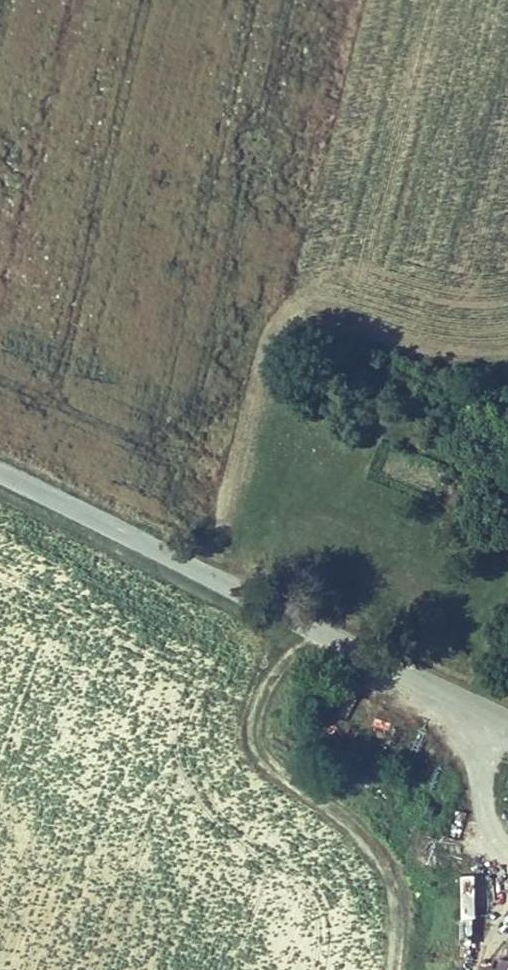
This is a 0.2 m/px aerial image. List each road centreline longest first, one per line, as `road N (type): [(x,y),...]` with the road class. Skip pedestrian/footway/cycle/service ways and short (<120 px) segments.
road 1 (tertiary): [(0,473),(507,719)]

